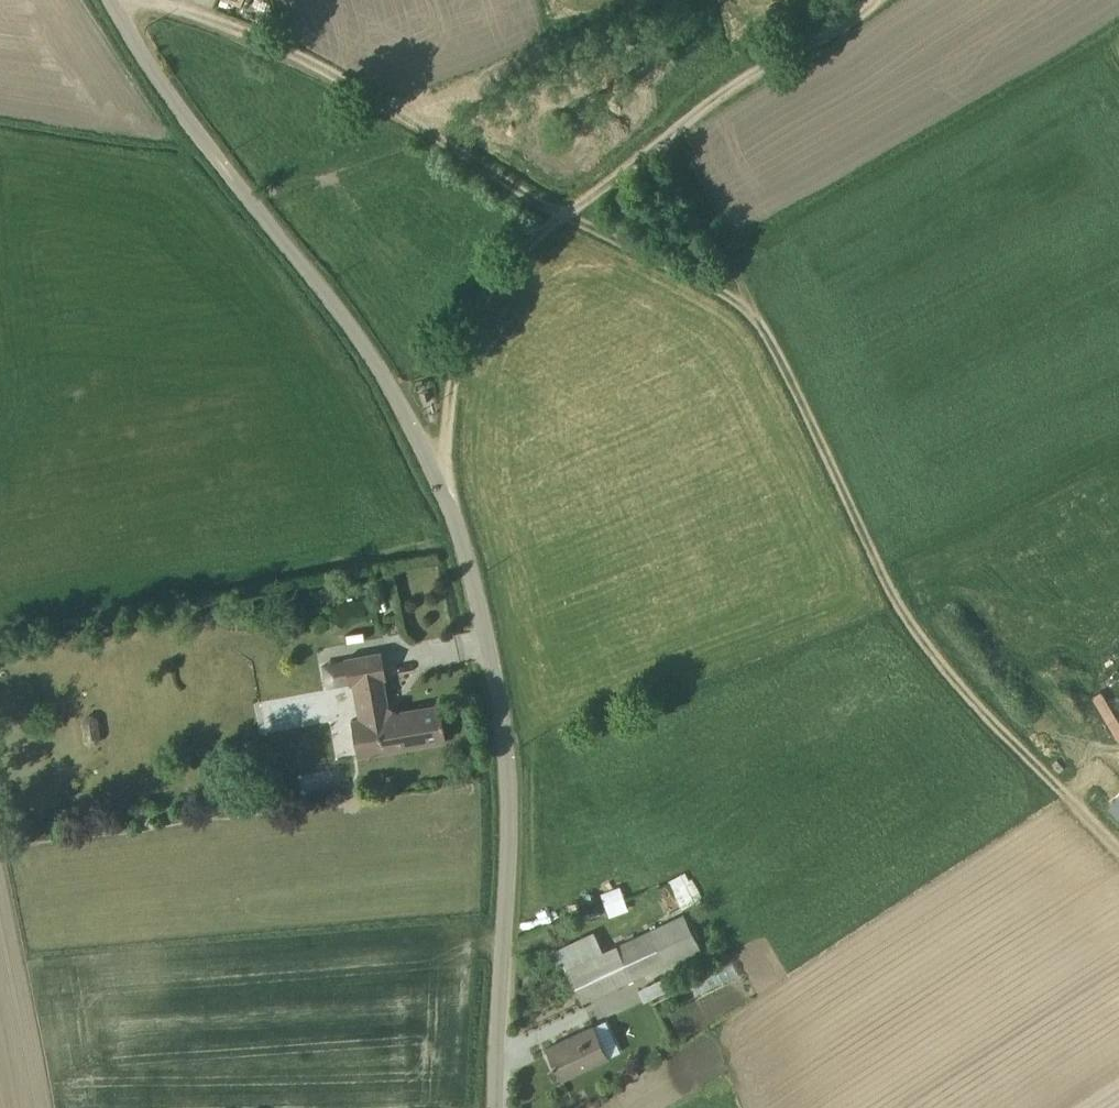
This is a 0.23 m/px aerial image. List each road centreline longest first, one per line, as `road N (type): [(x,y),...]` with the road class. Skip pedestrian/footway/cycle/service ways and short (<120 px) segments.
road 1 (track): [(1118,853),(947,673),(886,591),(755,316),(708,284),(628,258),(371,90),(157,0)]
road 2 (unclassified): [(108,0),(165,92),(381,365),(465,546),(502,712),(511,800),(494,1107)]
road 3 (track): [(441,486),(459,354),(481,301),(518,255),(660,141),(866,0)]
road 4 (track): [(755,316),(660,141)]

